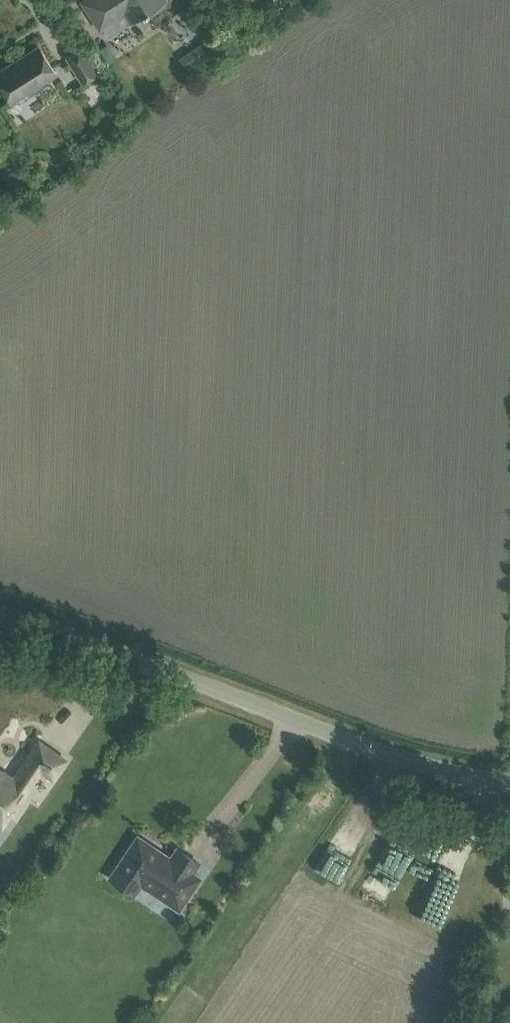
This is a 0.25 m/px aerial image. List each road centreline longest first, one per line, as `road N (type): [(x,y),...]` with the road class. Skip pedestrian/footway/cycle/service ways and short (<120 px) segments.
road 1 (unclassified): [(509,781),(394,754),(0,616)]

